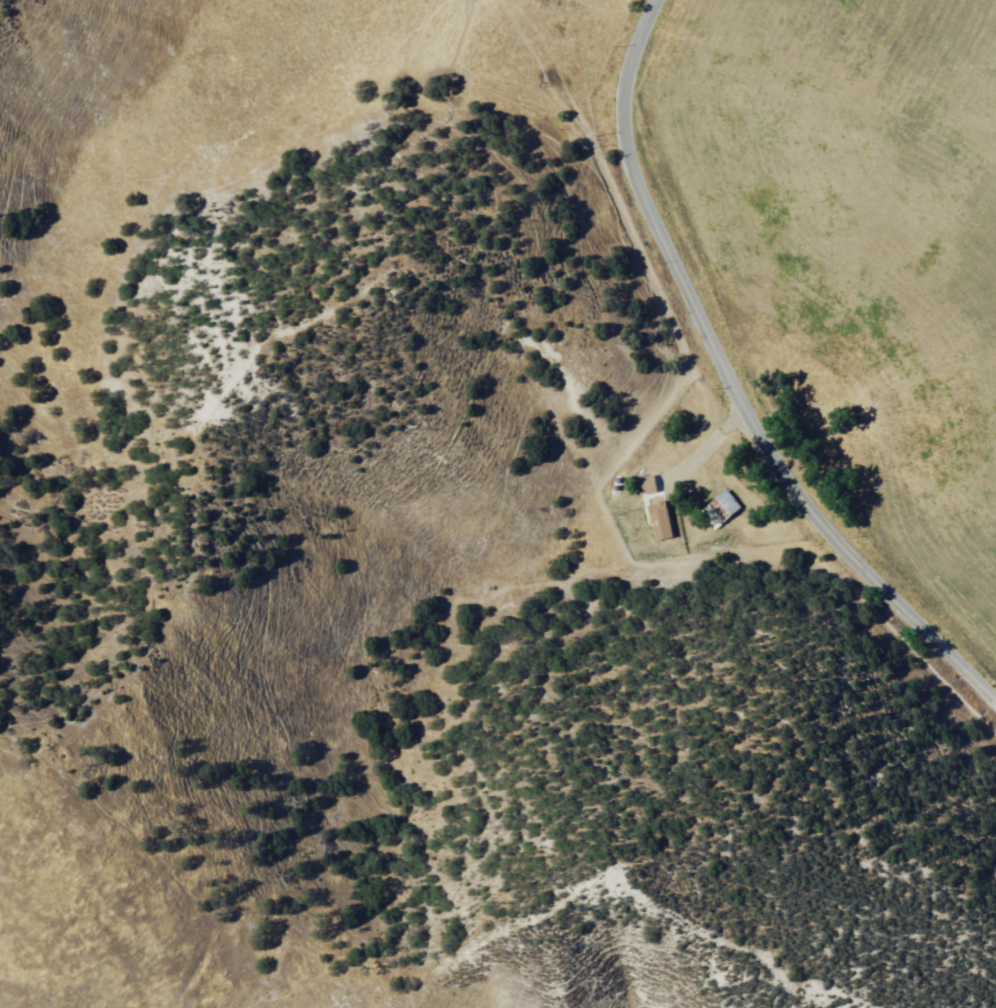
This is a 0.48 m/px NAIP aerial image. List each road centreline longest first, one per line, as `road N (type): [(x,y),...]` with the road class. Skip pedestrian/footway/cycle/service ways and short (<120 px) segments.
road 1 (primary): [(995,703),(832,545),(735,403),(620,152),(619,94),(655,0)]

